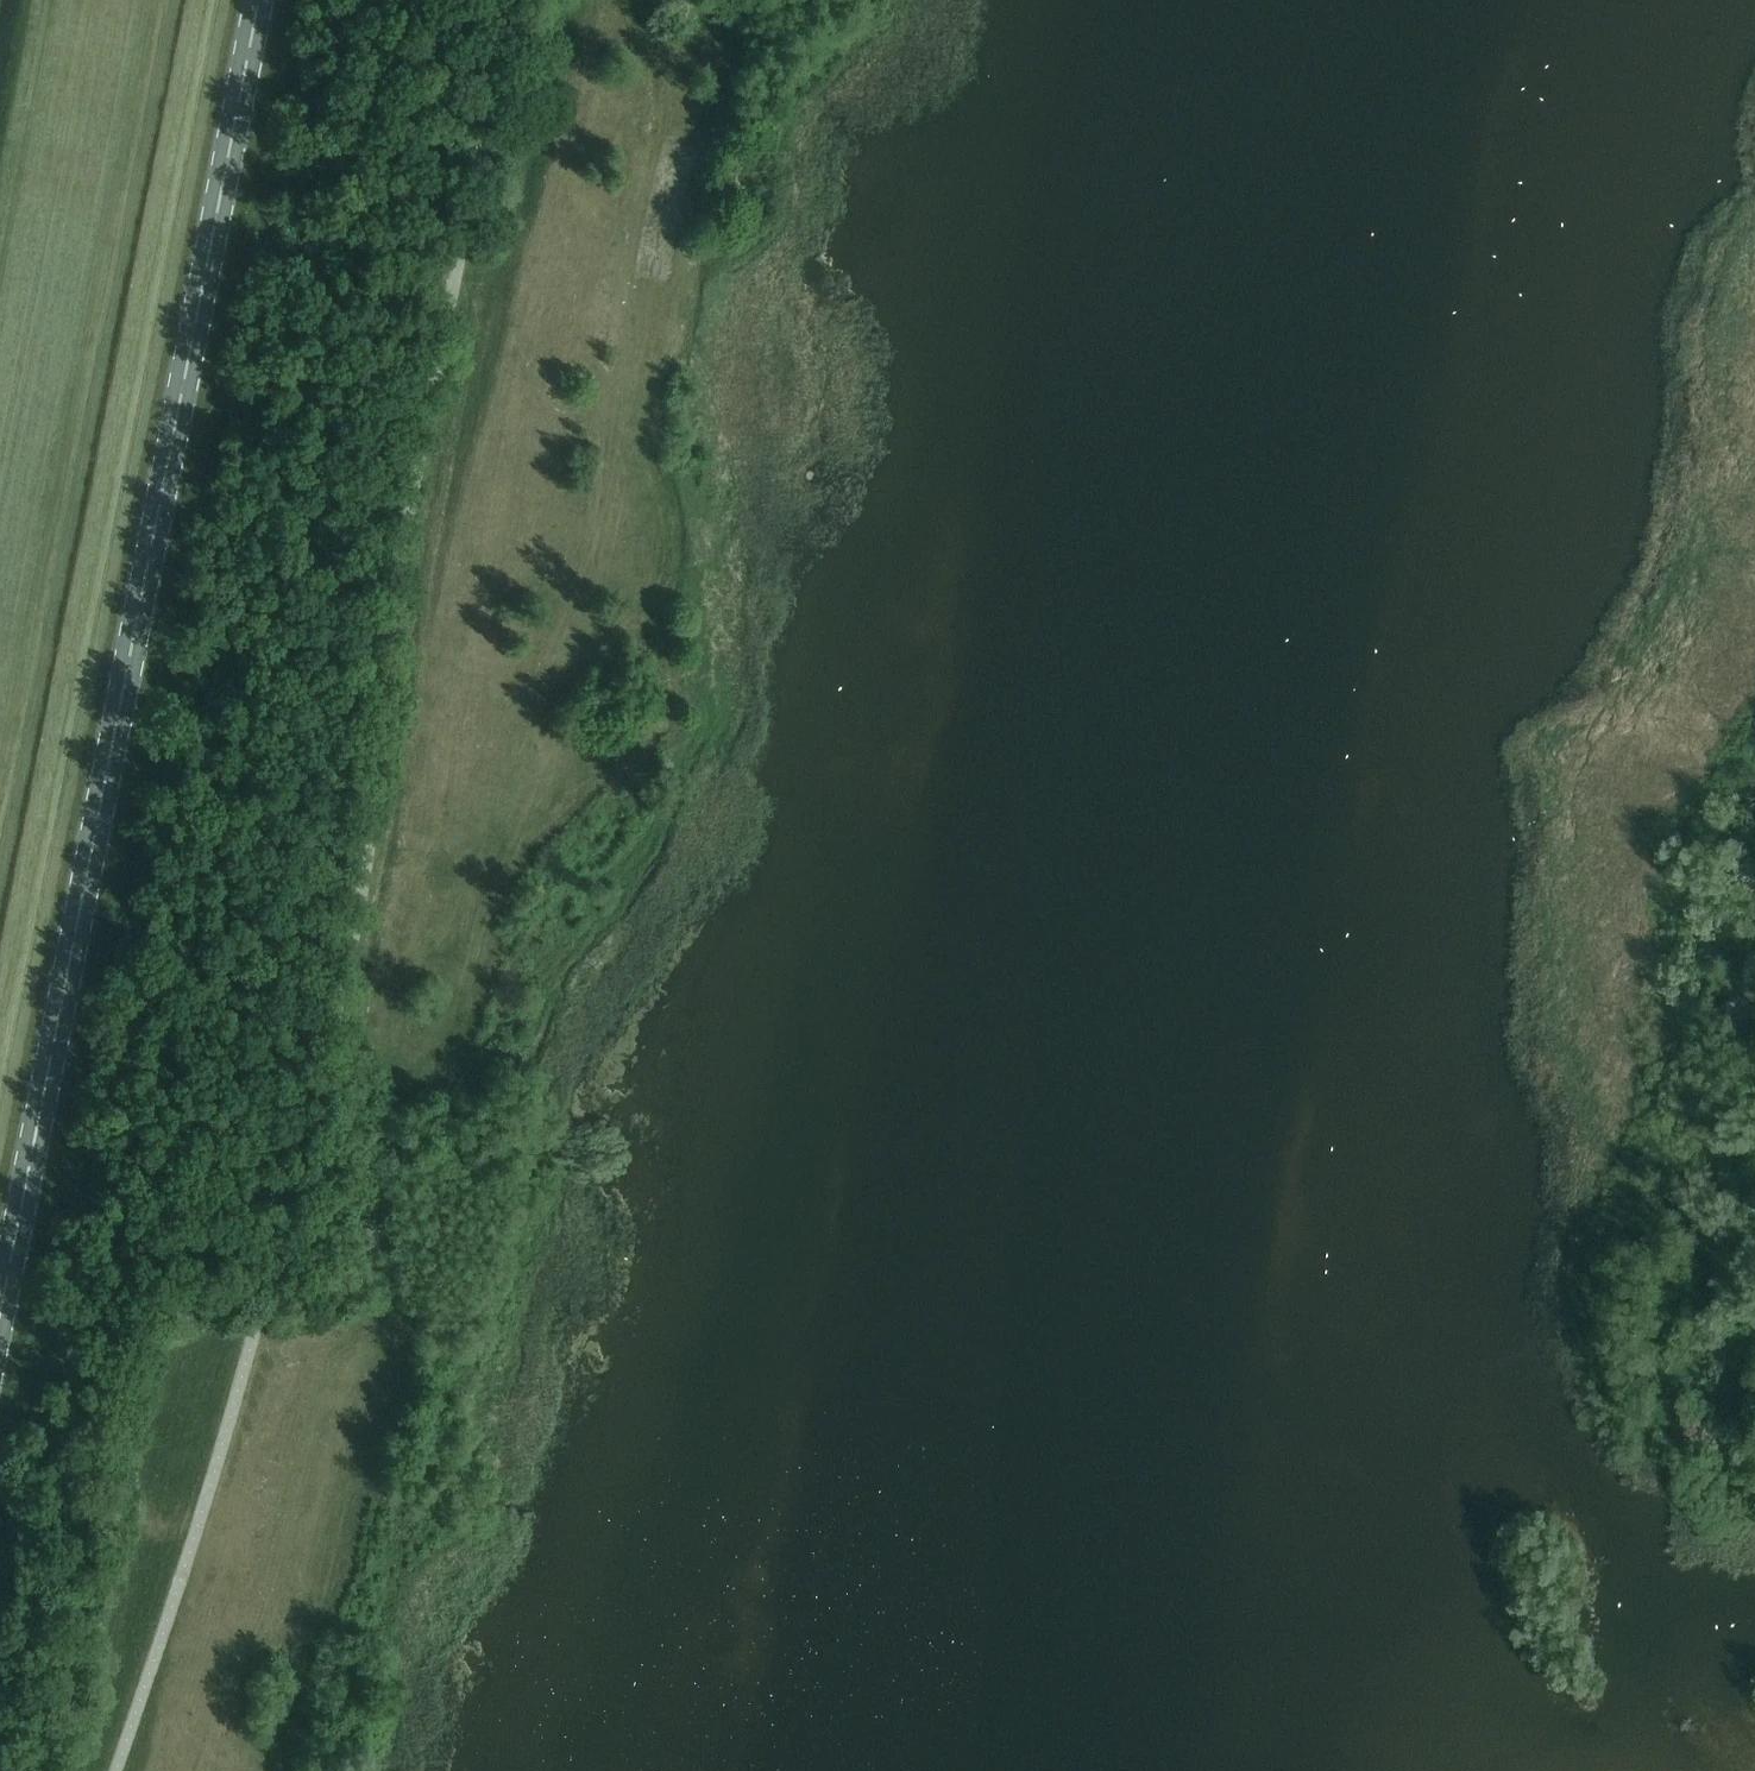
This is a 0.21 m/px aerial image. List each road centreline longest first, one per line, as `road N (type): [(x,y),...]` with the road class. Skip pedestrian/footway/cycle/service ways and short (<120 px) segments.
road 1 (primary): [(0,1309),(259,0)]

